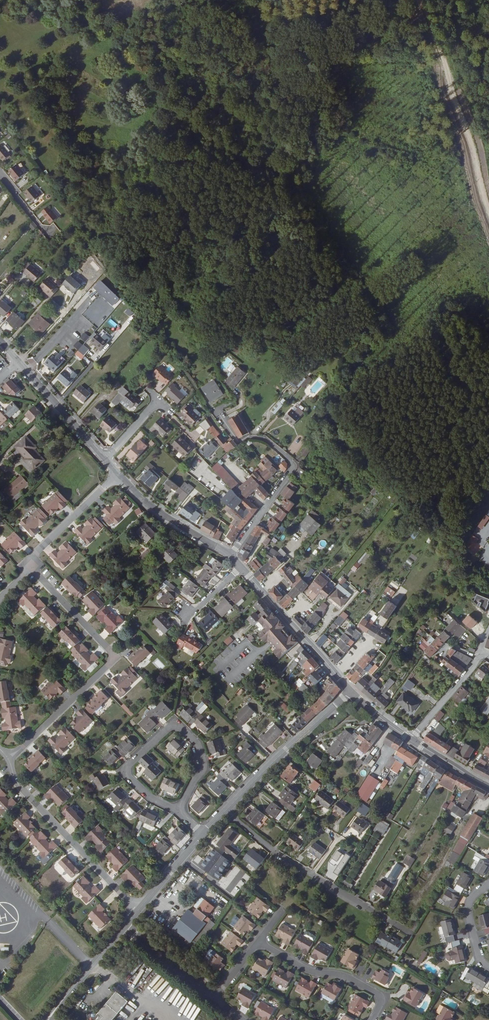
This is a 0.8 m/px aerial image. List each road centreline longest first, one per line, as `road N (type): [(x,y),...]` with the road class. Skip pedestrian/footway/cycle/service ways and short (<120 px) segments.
road 1 (residential): [(31,568),(116,658),(10,761)]
road 2 (residential): [(179,811),(127,776),(128,763),(175,721),(198,744),(204,770),(194,780)]
road 3 (tertiary): [(202,834),(350,691)]
road 4 (residential): [(10,761),(19,786),(137,911)]
road 5 (residential): [(231,556),(292,466),(266,440),(240,442)]
road 6 (tertiary): [(350,691),(241,567)]
road 7 (residential): [(373,1019),(377,993),(258,940)]
road 8 (tertiary): [(231,556),(147,504),(119,474)]
road 9 (track): [(412,909),(471,812),(488,802)]
road 10 (residential): [(119,474),(35,554),(31,568)]
road 11 (tertiary): [(104,459),(19,363)]

